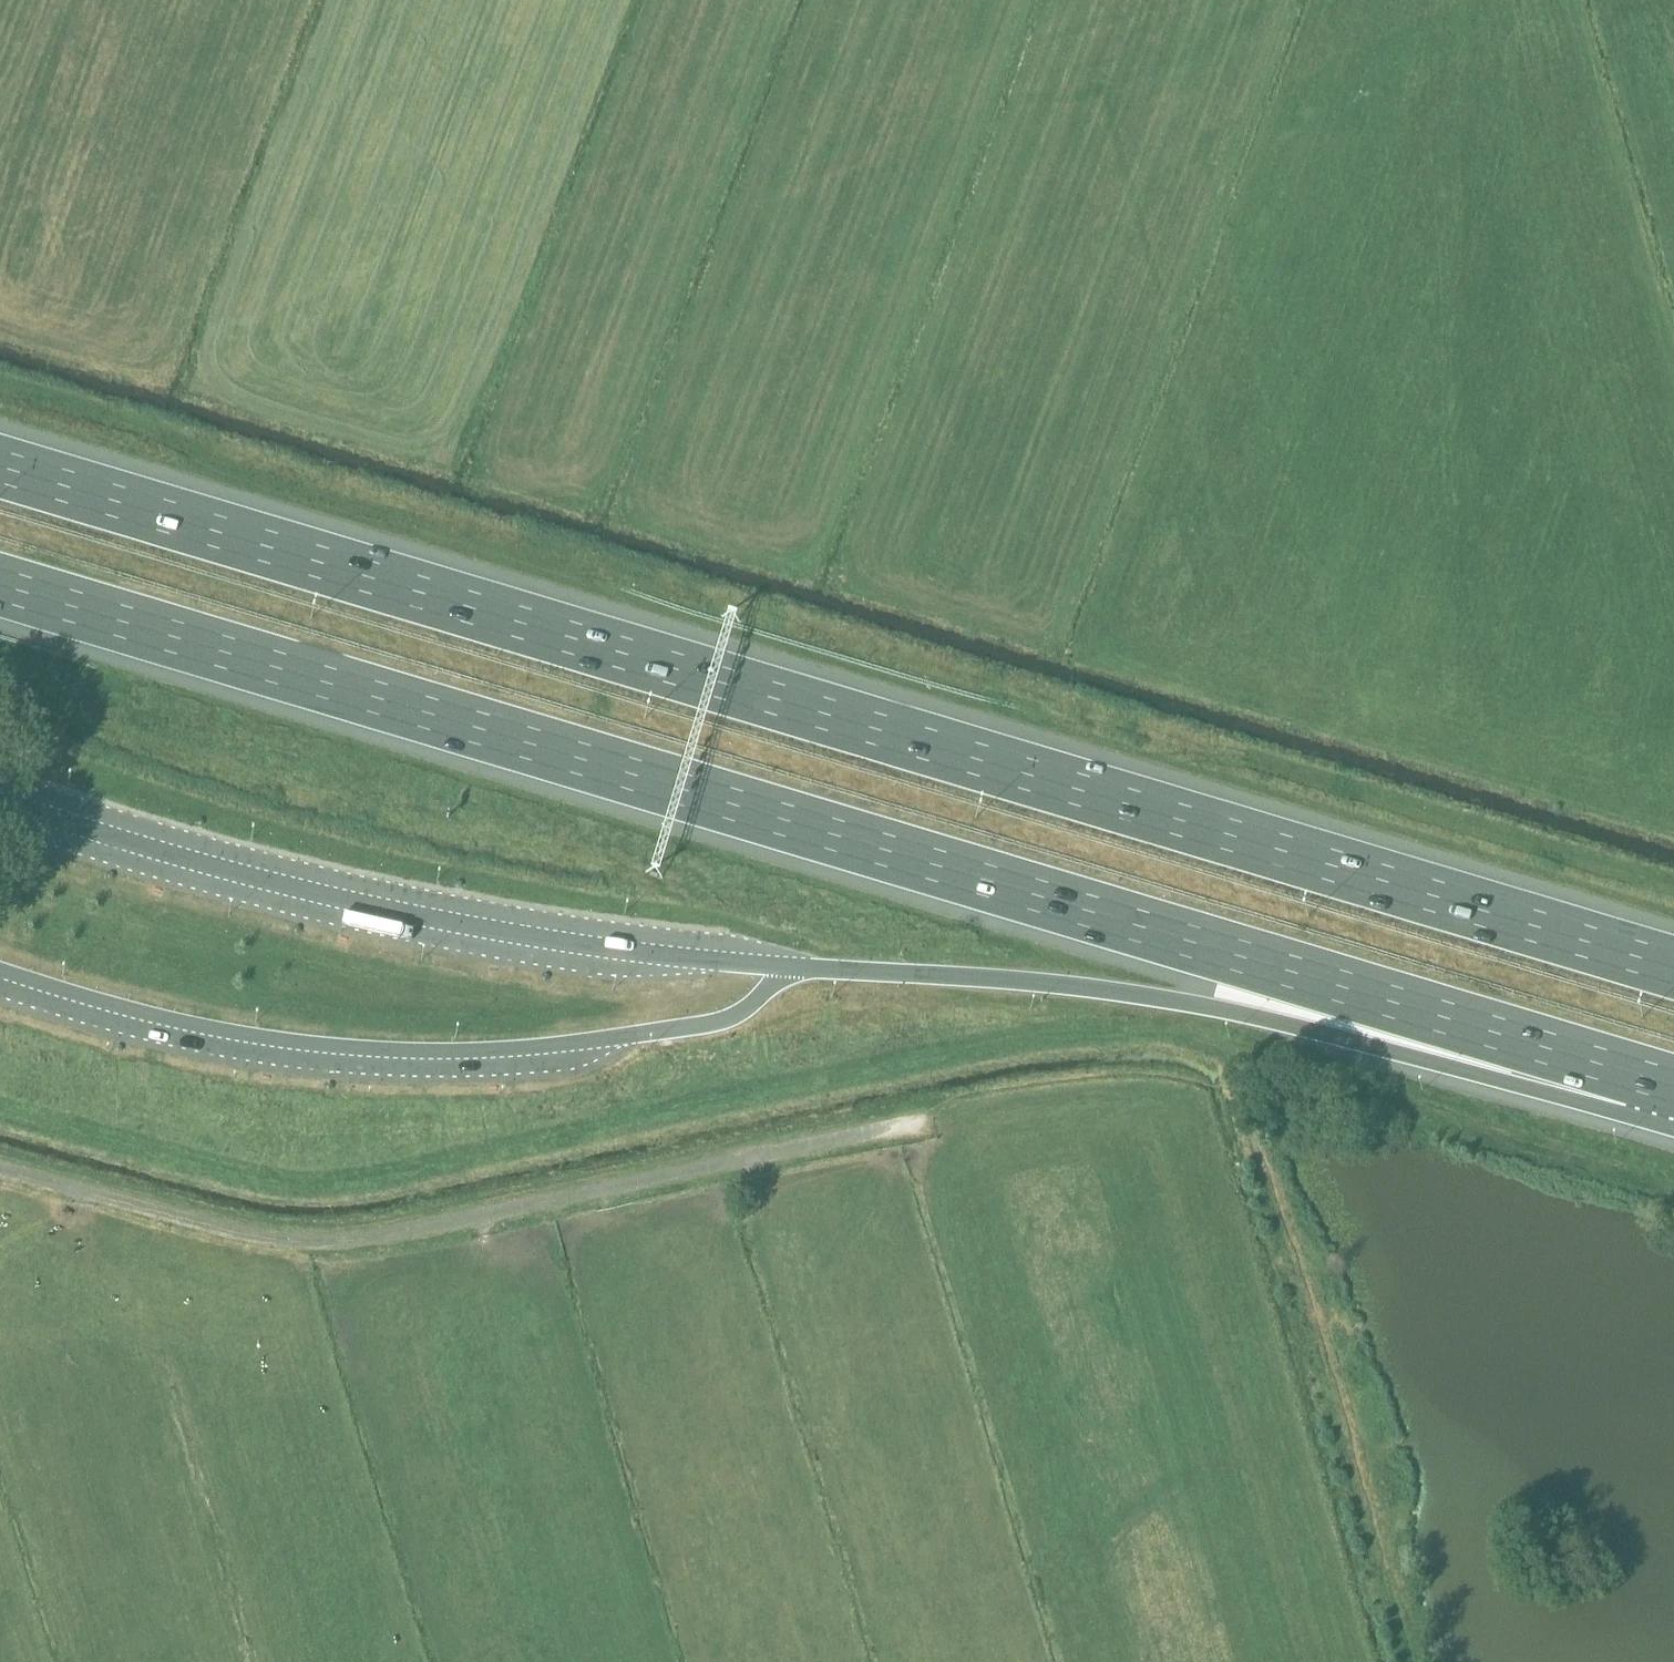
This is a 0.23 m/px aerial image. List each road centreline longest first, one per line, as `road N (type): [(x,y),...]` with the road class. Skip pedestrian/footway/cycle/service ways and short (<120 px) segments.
road 1 (motorway): [(1673,970),(0,468)]
road 2 (motorway): [(0,584),(1640,1076)]
road 3 (unclassified): [(917,1125),(321,1246),(230,1236),(0,1175)]
road 4 (motorway): [(786,967),(1149,995),(1427,1059),(1640,1076)]
road 5 (track): [(1413,1661),(1229,1050),(1192,1003)]

